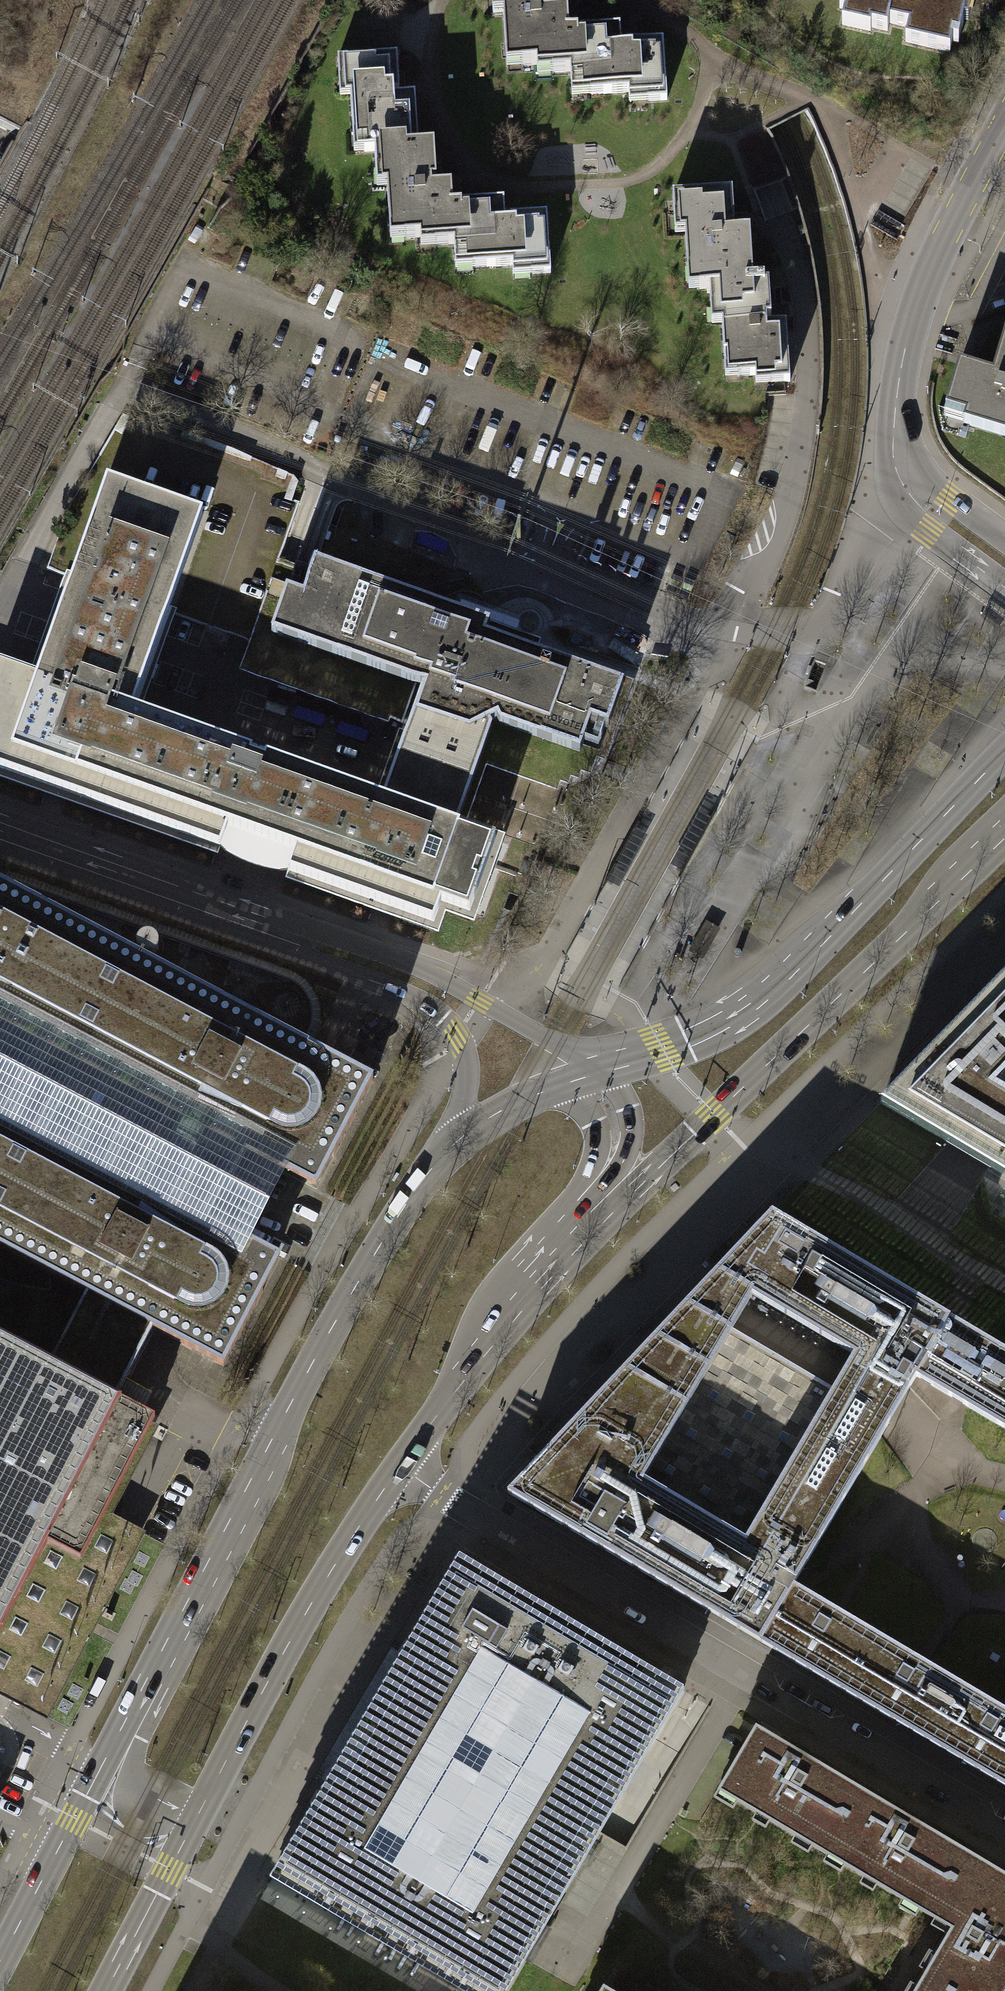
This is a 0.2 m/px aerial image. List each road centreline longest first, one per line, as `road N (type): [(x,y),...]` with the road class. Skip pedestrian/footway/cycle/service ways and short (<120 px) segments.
road 1 (motorway): [(0,258),(711,570),(1004,675)]
road 2 (motorway): [(1004,595),(460,387),(0,178)]
road 3 (secondary): [(462,1381),(617,1203),(1004,838)]
road 4 (residential): [(399,1467),(1004,1829)]
road 5 (secondary): [(457,1141),(400,1211),(119,1730)]
road 6 (secondary): [(1004,752),(762,1005),(690,1046),(608,1071)]
road 7 (secondary): [(199,1808),(399,1467)]
road 8 (tertiary): [(1004,128),(943,241),(905,349),(892,449),(906,490)]
road 9 (unclassified): [(608,1071),(402,963),(284,935)]
road 10 (unclassified): [(284,935),(309,955),(410,996),(444,1019),(466,1070),(457,1141)]
road 11 (unclassified): [(284,935),(0,830)]
road 12 (unclassified): [(505,1291),(620,1167),(630,1105),(608,1071)]
road 13 (residential): [(726,624),(784,637),(814,630),(842,597),(867,531),(906,490)]
road 14 (secondary): [(119,1730),(0,1959)]
road 15 (secondary): [(505,1291),(520,1250),(596,1156),(589,1112),(553,1088)]
road 16 (secondary): [(105,1990),(199,1808)]
road 17 (track): [(616,1892),(683,1944),(771,1990)]
road 18 (secondary): [(119,1730),(124,1774),(139,1808),(162,1818),(199,1808)]
road 19 (tertiary): [(906,490),(1004,570)]

